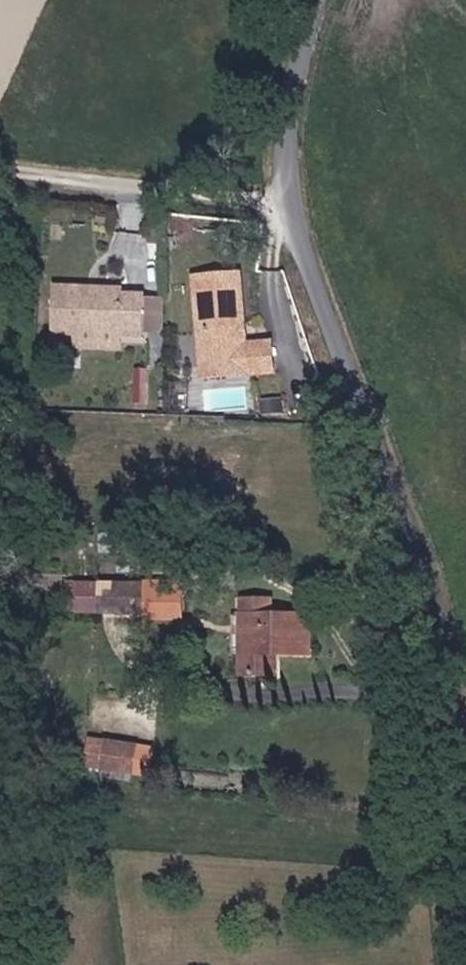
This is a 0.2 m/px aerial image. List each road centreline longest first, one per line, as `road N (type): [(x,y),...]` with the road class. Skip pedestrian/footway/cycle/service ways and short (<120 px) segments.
road 1 (unclassified): [(325,0),(294,92),(289,194),(447,620),(465,798)]
road 2 (track): [(289,194),(243,198),(0,164)]

